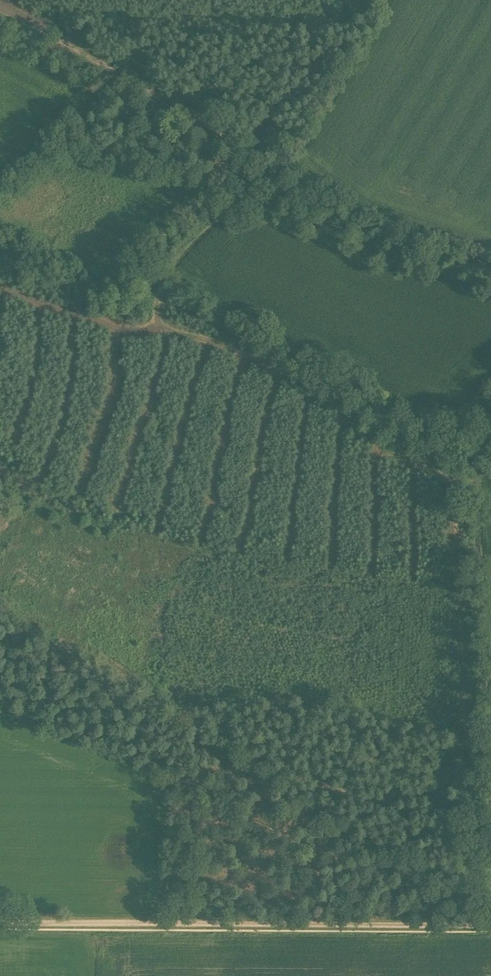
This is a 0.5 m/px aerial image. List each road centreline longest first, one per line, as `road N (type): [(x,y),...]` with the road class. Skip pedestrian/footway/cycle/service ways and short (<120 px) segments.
road 1 (track): [(448,477),(421,460),(377,452),(271,372),(153,326),(161,281),(230,213),(229,136),(0,14)]
road 2 (track): [(0,923),(477,927)]

